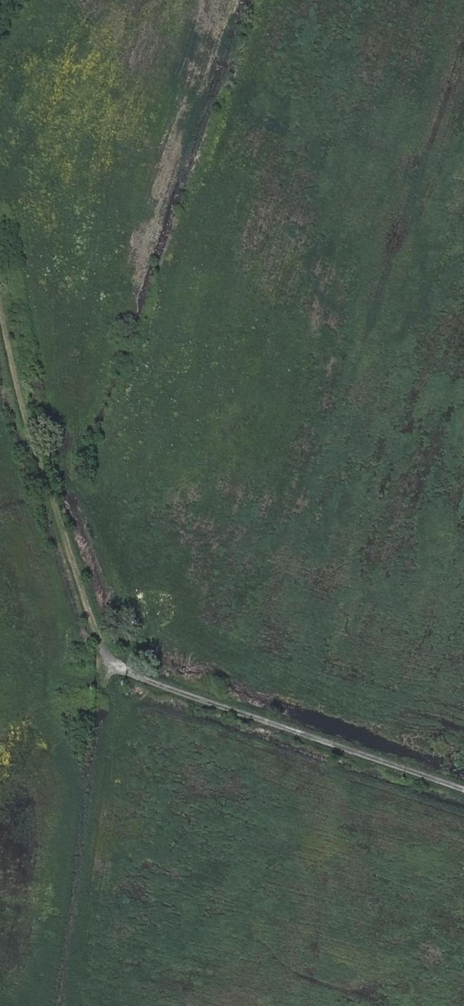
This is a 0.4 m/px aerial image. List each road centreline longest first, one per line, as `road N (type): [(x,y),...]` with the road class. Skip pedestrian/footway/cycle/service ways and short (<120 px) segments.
road 1 (track): [(0,288),(21,392),(104,643),(124,670),(167,692),(463,791)]

